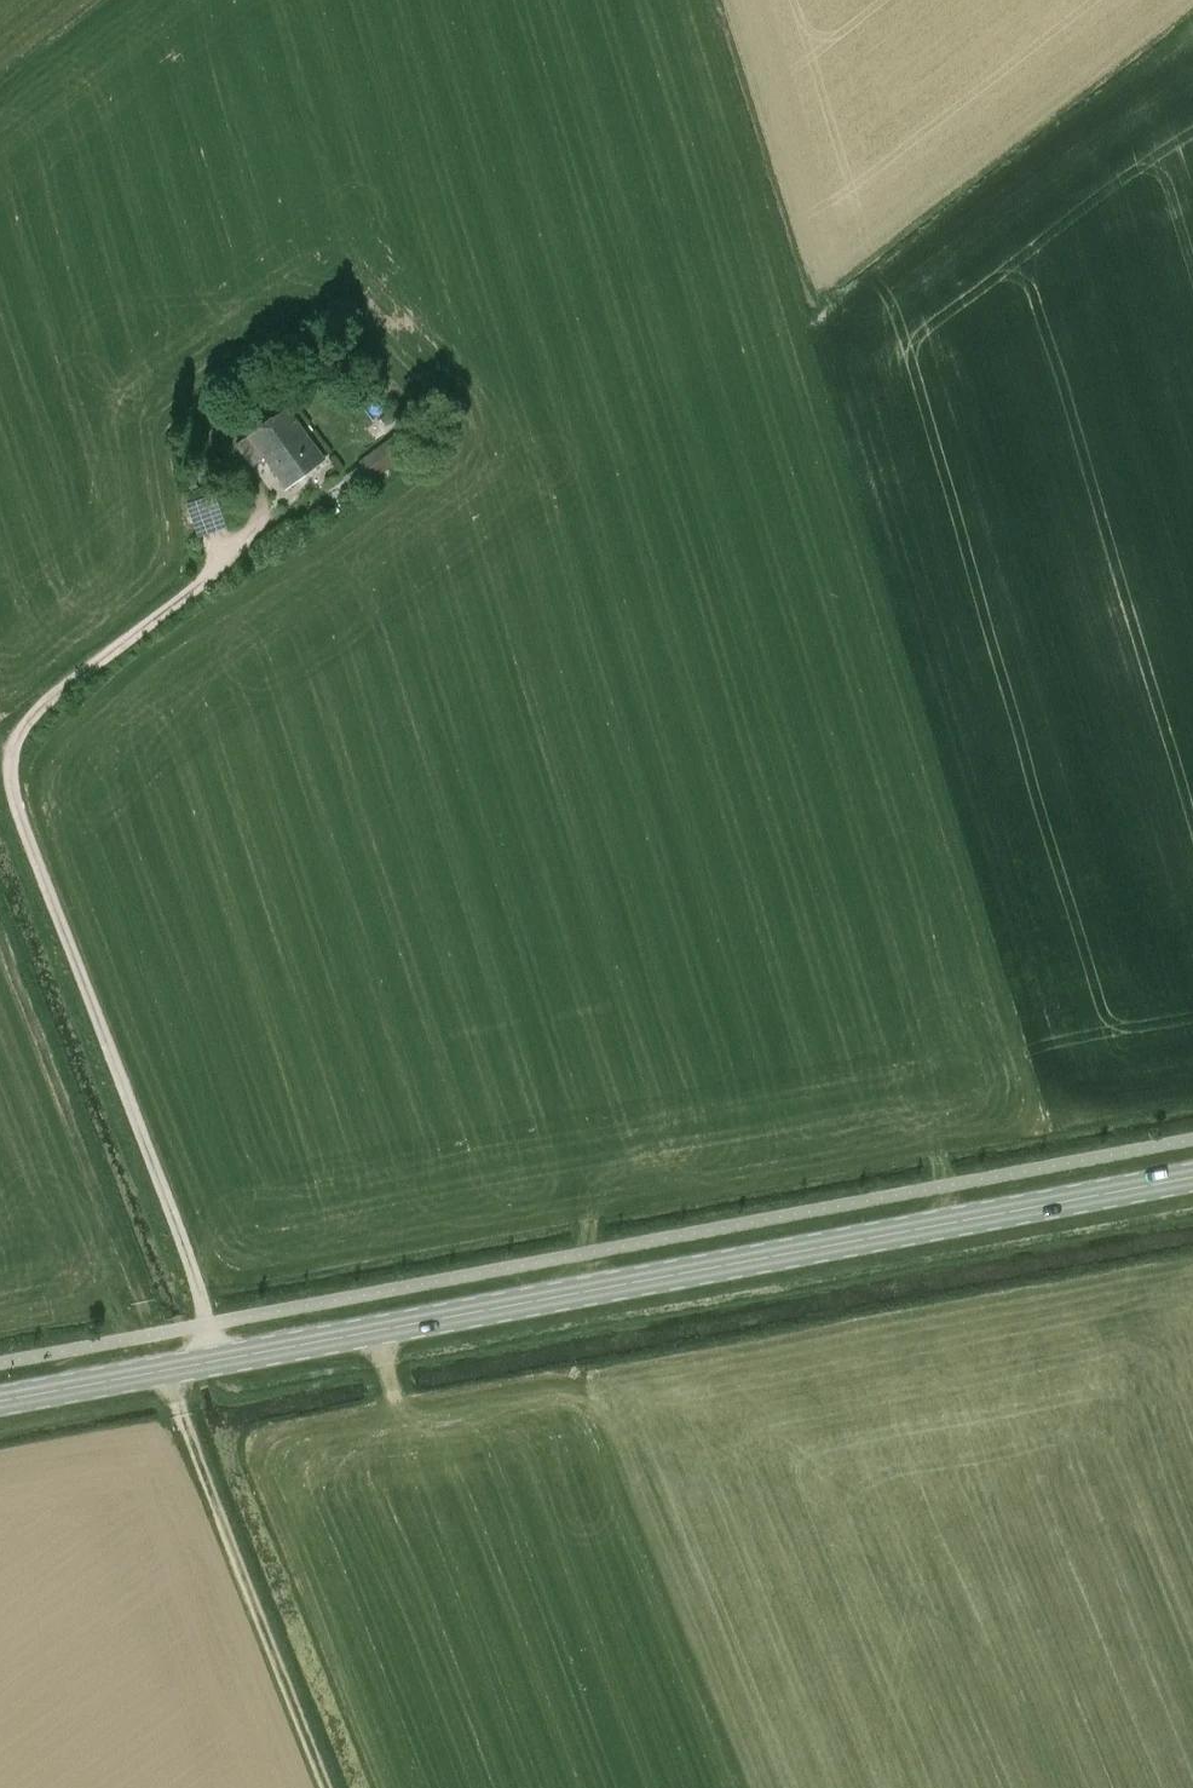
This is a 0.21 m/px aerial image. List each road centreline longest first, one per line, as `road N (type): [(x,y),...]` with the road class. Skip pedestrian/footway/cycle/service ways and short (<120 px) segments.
road 1 (secondary): [(0,1402),(1192,1175)]
road 2 (track): [(165,1333),(0,901)]

